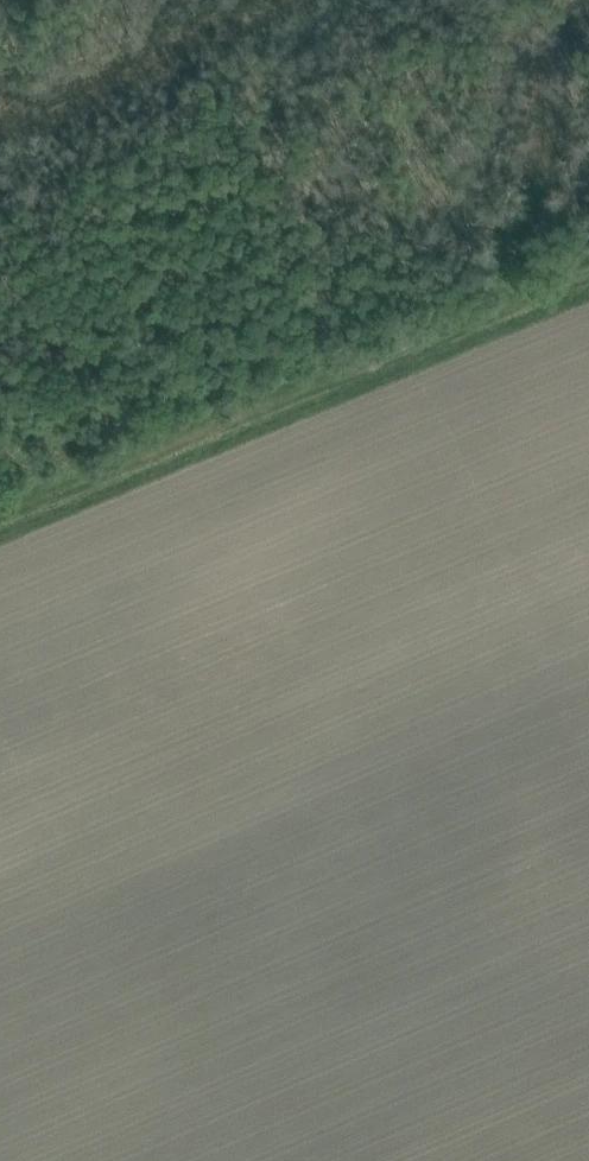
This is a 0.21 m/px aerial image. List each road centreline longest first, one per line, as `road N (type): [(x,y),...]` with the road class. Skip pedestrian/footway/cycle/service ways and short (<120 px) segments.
road 1 (track): [(588,278),(0,521)]

